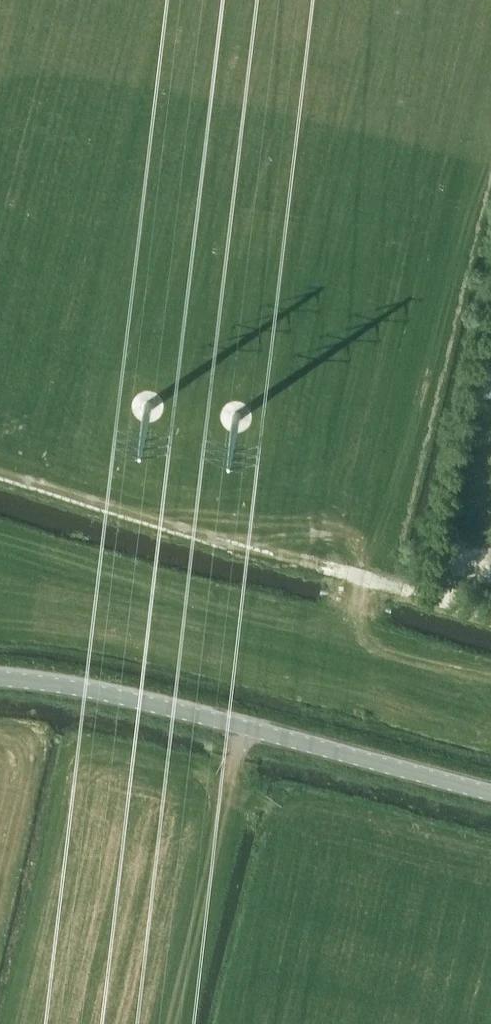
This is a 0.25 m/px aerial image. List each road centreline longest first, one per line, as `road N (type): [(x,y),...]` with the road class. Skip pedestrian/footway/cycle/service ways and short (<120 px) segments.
road 1 (tertiary): [(490,790),(106,693),(0,678)]

